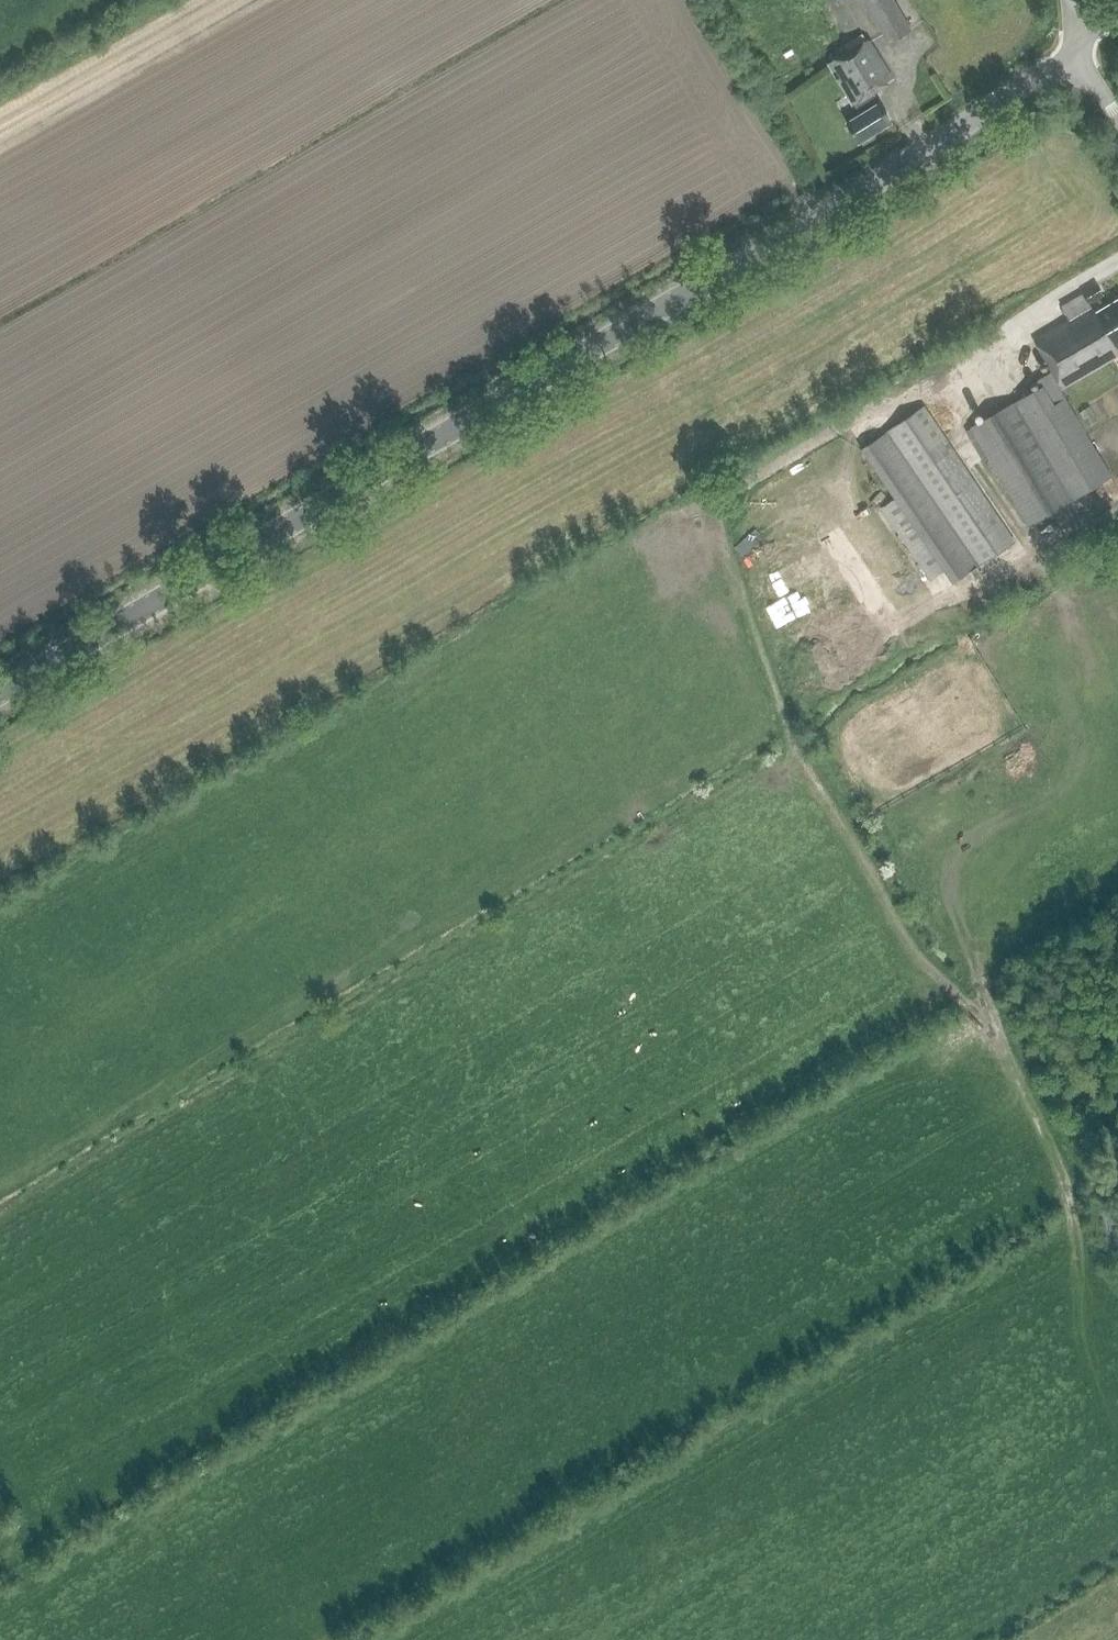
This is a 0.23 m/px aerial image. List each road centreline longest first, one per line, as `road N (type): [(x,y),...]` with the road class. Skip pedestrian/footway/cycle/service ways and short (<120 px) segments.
road 1 (tertiary): [(0,699),(751,257),(1076,53)]

